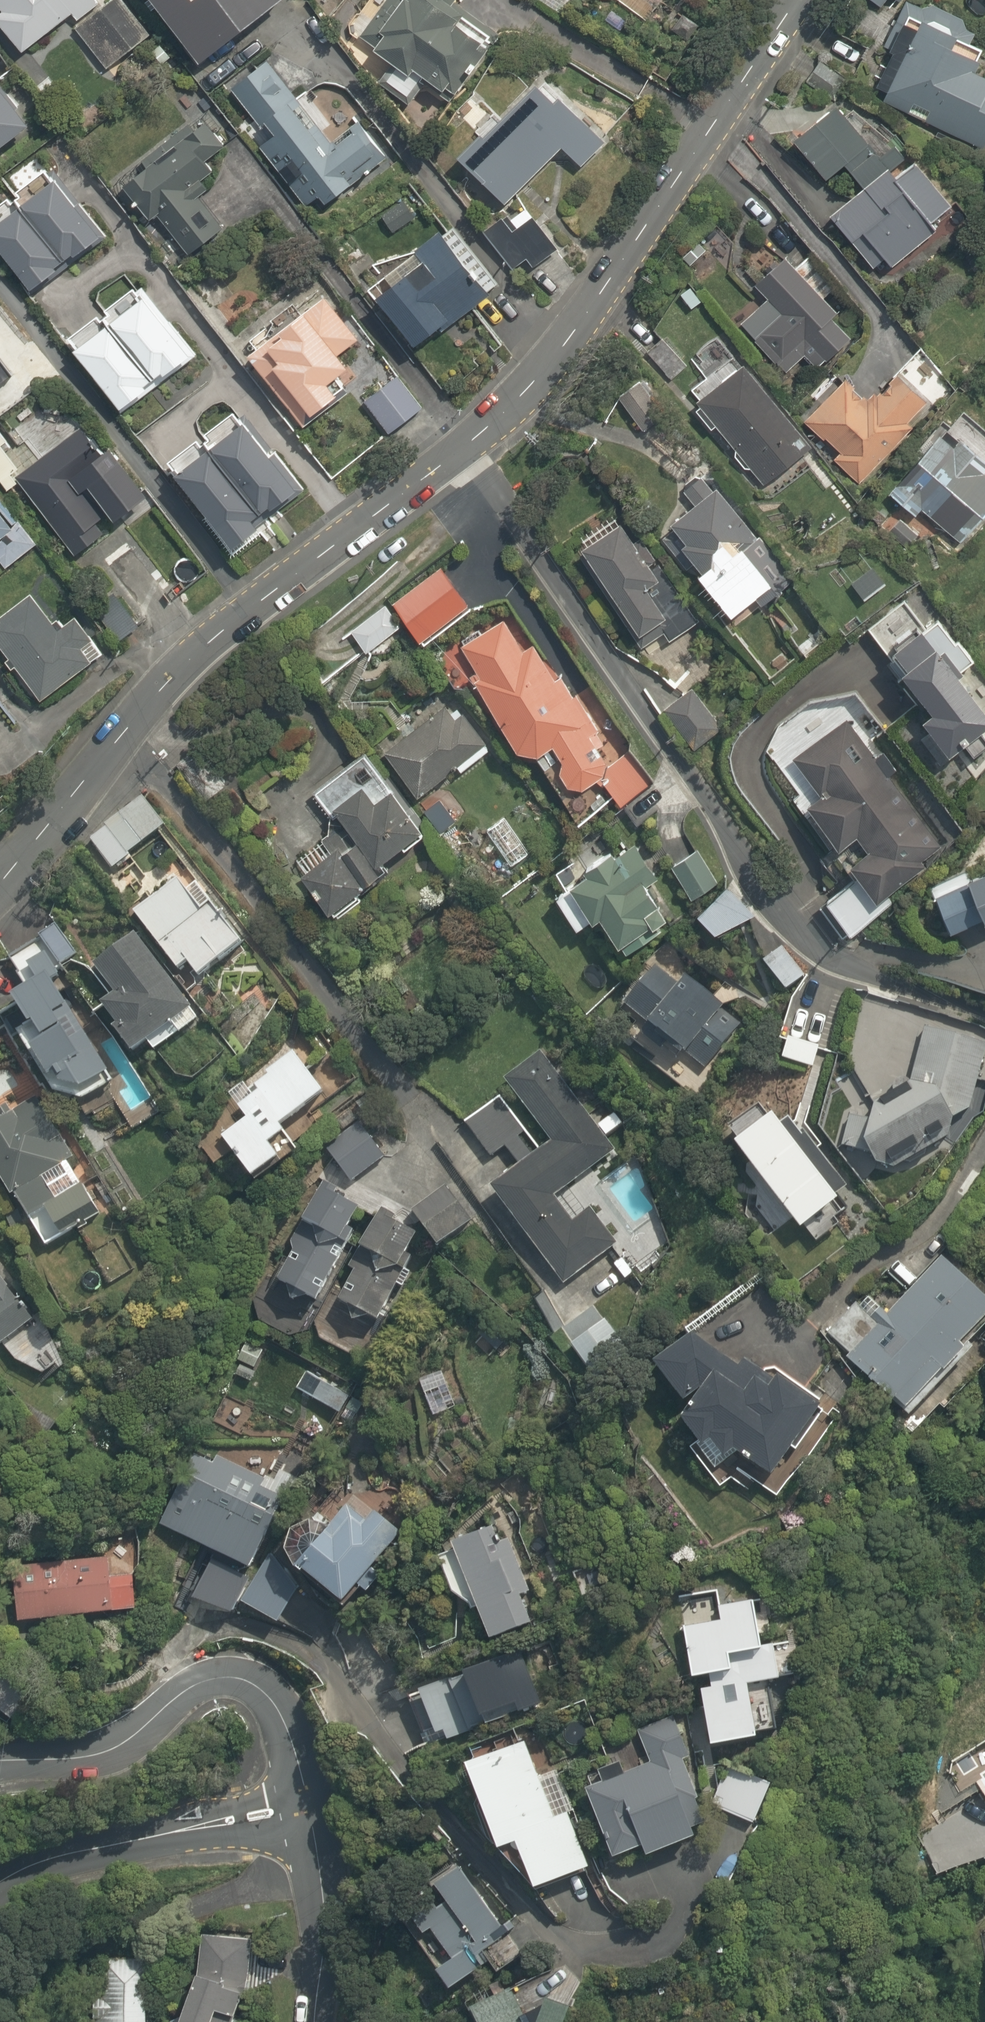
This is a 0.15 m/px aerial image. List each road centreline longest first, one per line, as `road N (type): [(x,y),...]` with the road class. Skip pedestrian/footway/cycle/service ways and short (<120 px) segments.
road 1 (residential): [(1,873),(197,650),(462,450)]
road 2 (residential): [(462,450),(813,968)]
road 3 (residential): [(462,450),(535,383),(632,250),(792,0)]
road 4 (residential): [(0,1760),(116,1749),(197,1684),(226,1677),(250,1683),(274,1704),(287,1730),(302,1813)]
road 5 (residential): [(0,1897),(61,1867),(302,1813)]
road 6 (residential): [(302,1813),(317,1899),(311,2021)]

